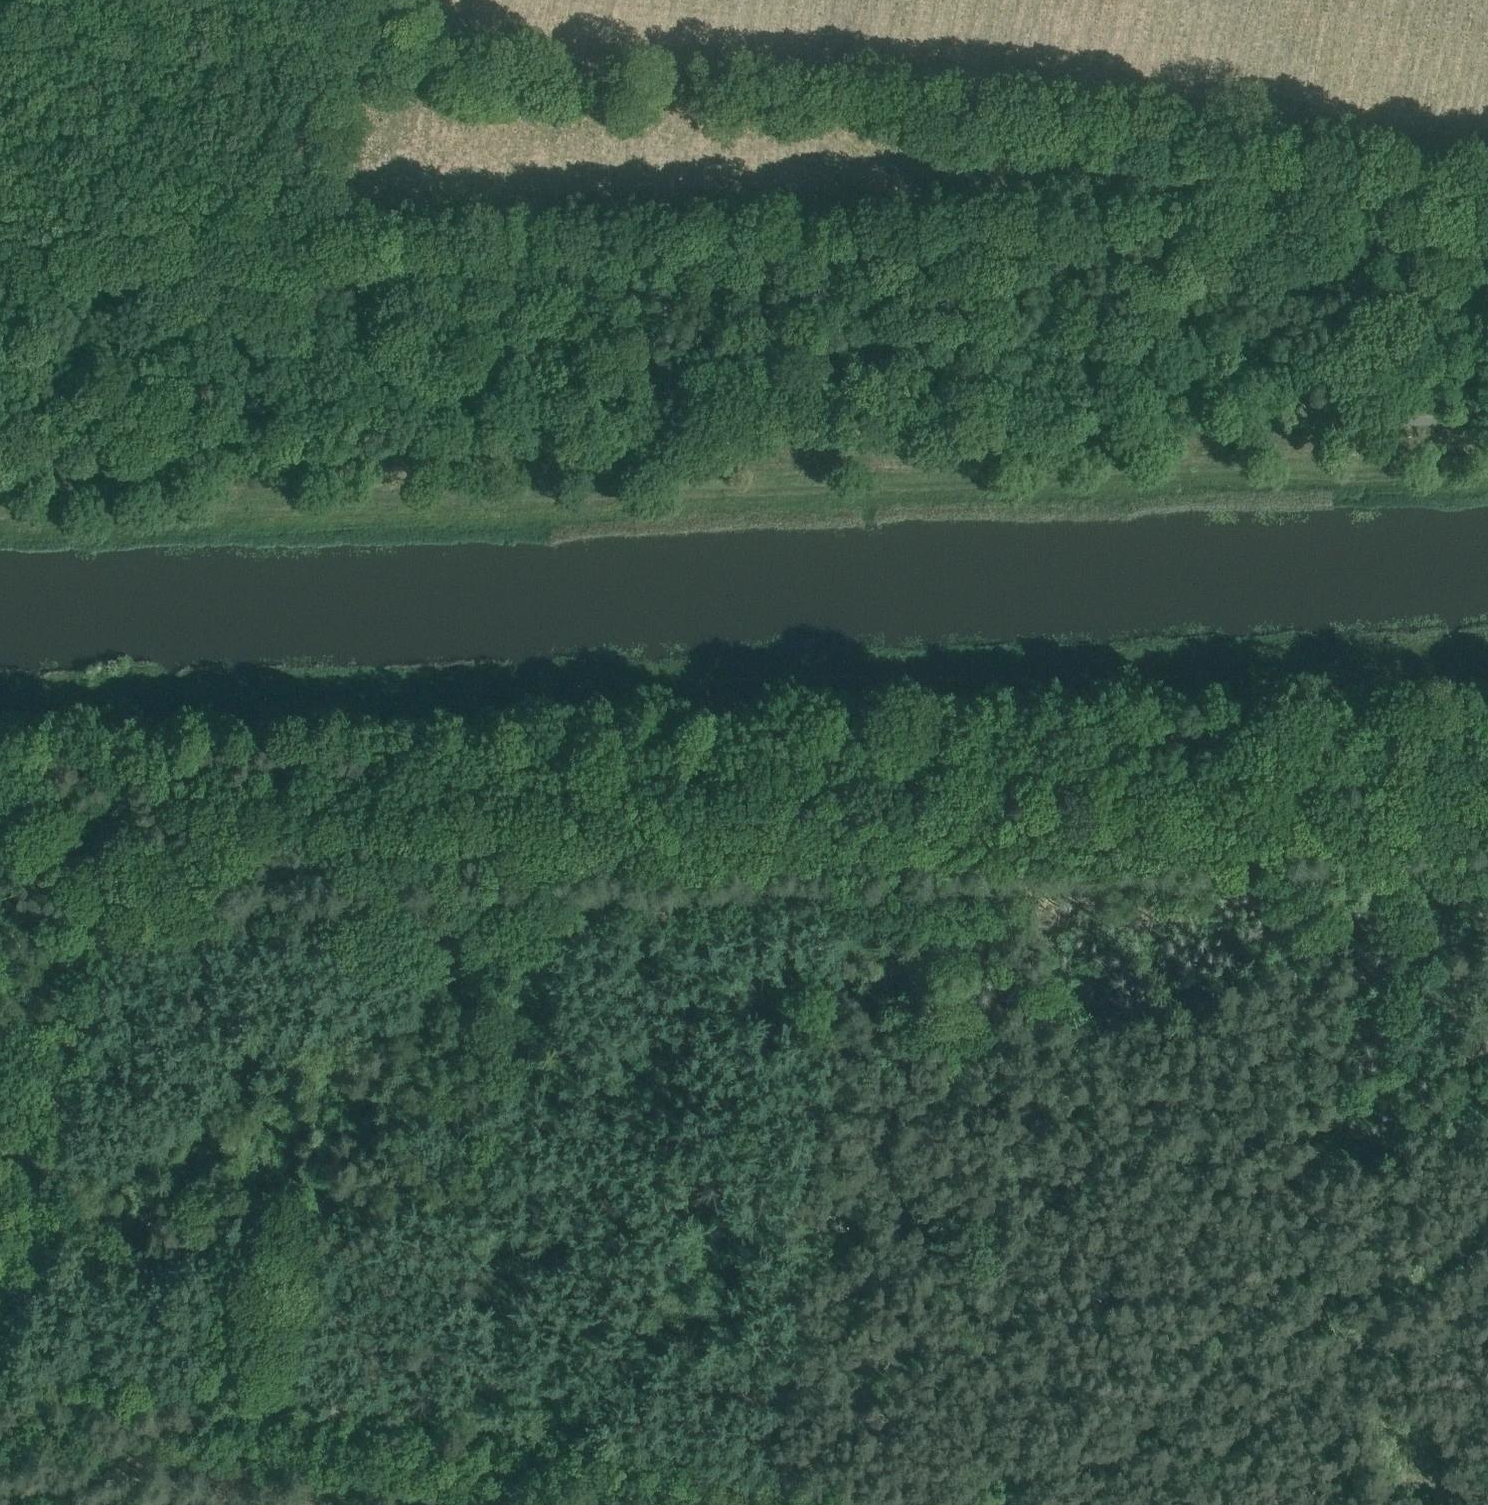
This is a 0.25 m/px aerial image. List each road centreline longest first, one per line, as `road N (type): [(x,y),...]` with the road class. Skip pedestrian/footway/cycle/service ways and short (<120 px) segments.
road 1 (track): [(1487,755),(0,795)]

